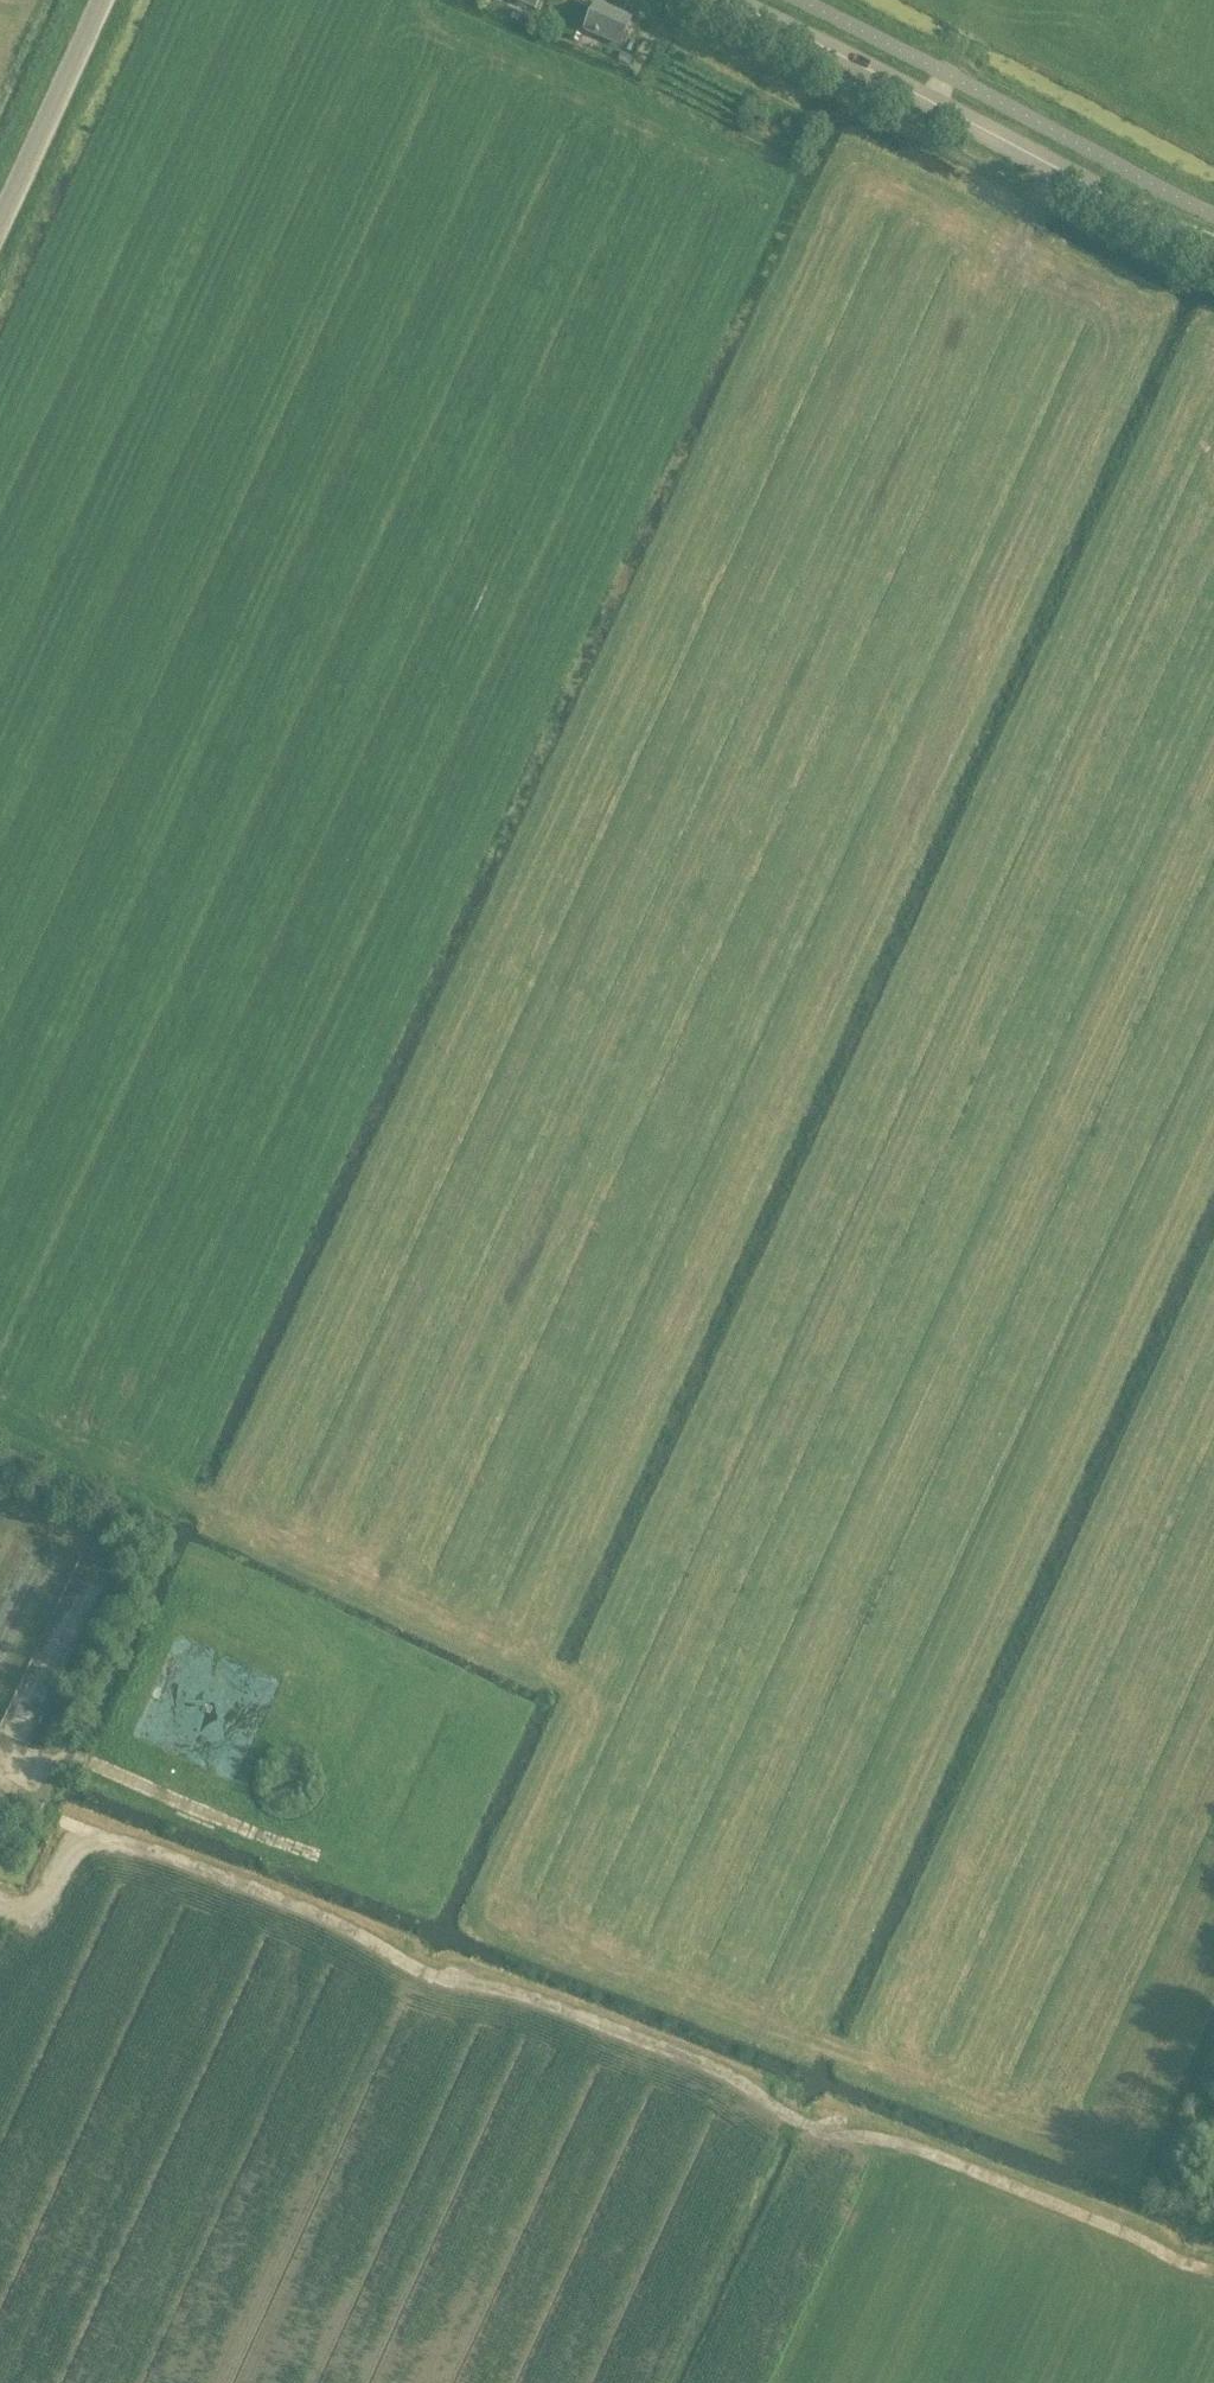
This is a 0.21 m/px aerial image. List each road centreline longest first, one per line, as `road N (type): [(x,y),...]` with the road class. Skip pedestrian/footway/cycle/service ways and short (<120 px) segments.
road 1 (unclassified): [(1213,250),(913,88),(728,0)]
road 2 (unclassified): [(0,219),(101,0)]

